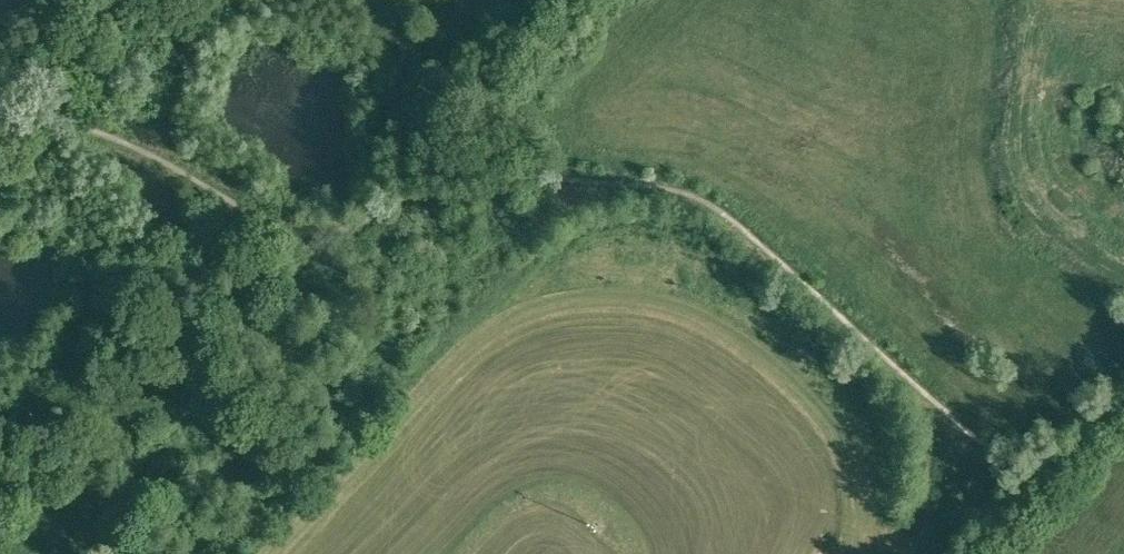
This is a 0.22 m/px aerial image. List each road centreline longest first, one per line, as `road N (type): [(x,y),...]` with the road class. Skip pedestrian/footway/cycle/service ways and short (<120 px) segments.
road 1 (track): [(1123,282),(1034,216),(1005,156),(1006,39),(1024,0)]
road 2 (track): [(118,0),(75,49),(83,125)]

